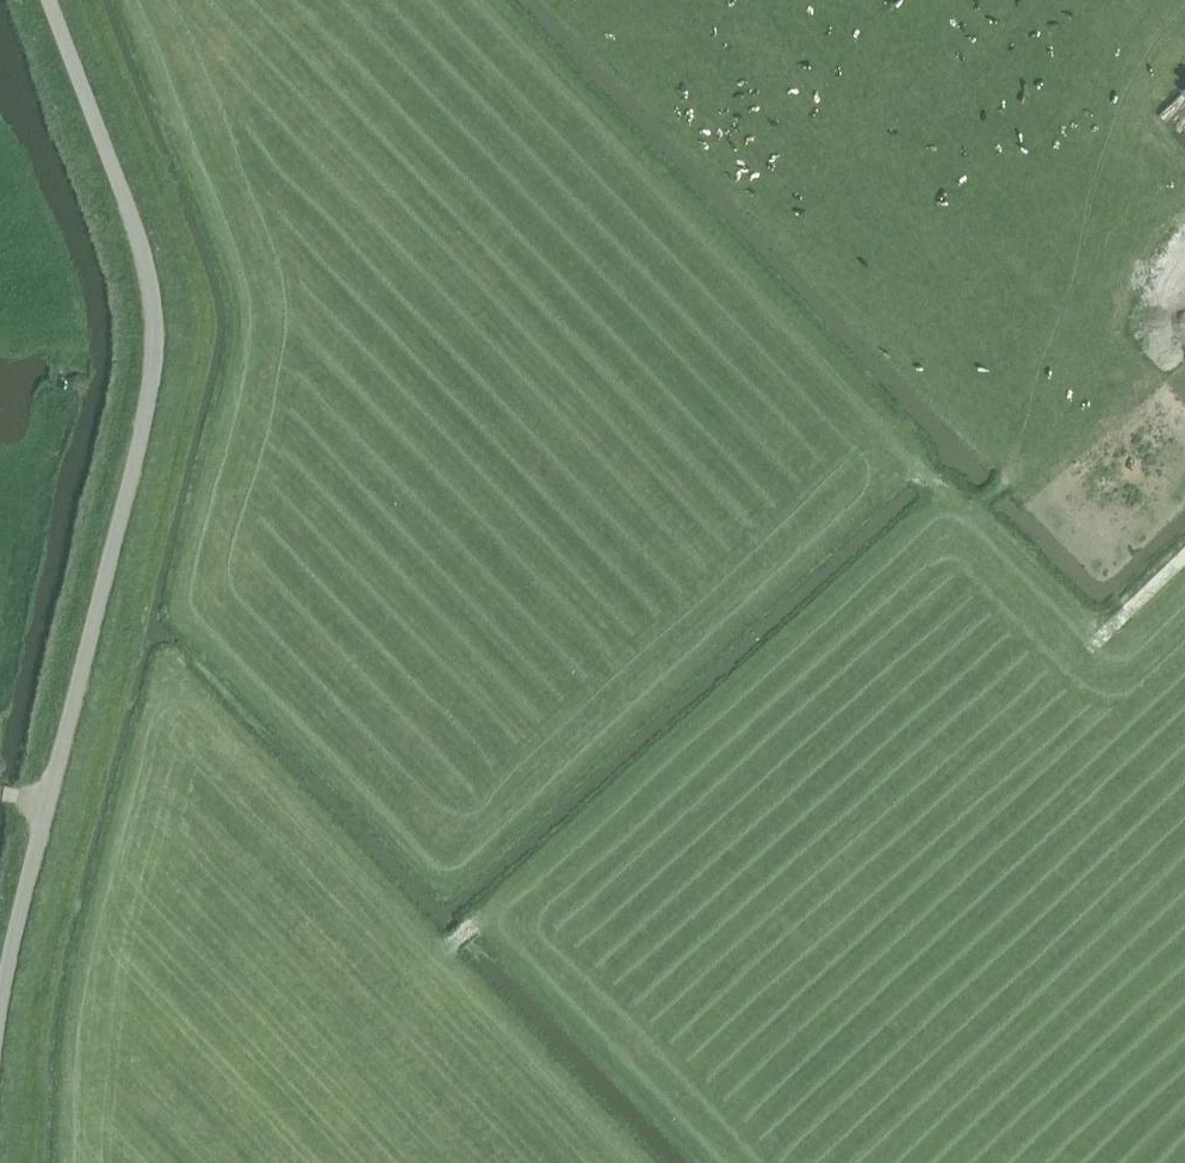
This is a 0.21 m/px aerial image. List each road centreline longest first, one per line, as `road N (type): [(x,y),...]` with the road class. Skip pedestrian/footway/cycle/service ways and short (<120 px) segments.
road 1 (unclassified): [(0,1000),(158,349),(141,252),(49,0)]

